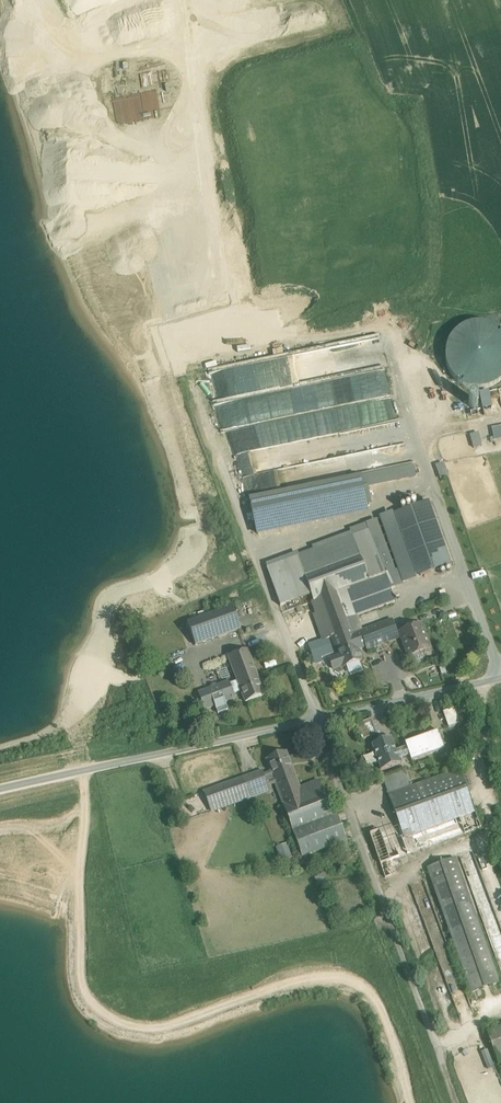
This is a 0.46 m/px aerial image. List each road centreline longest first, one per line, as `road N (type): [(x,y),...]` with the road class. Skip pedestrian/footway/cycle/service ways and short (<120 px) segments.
road 1 (track): [(211,425),(457,1102)]
road 2 (unclassified): [(0,791),(500,677)]
road 3 (track): [(257,551),(400,507)]

